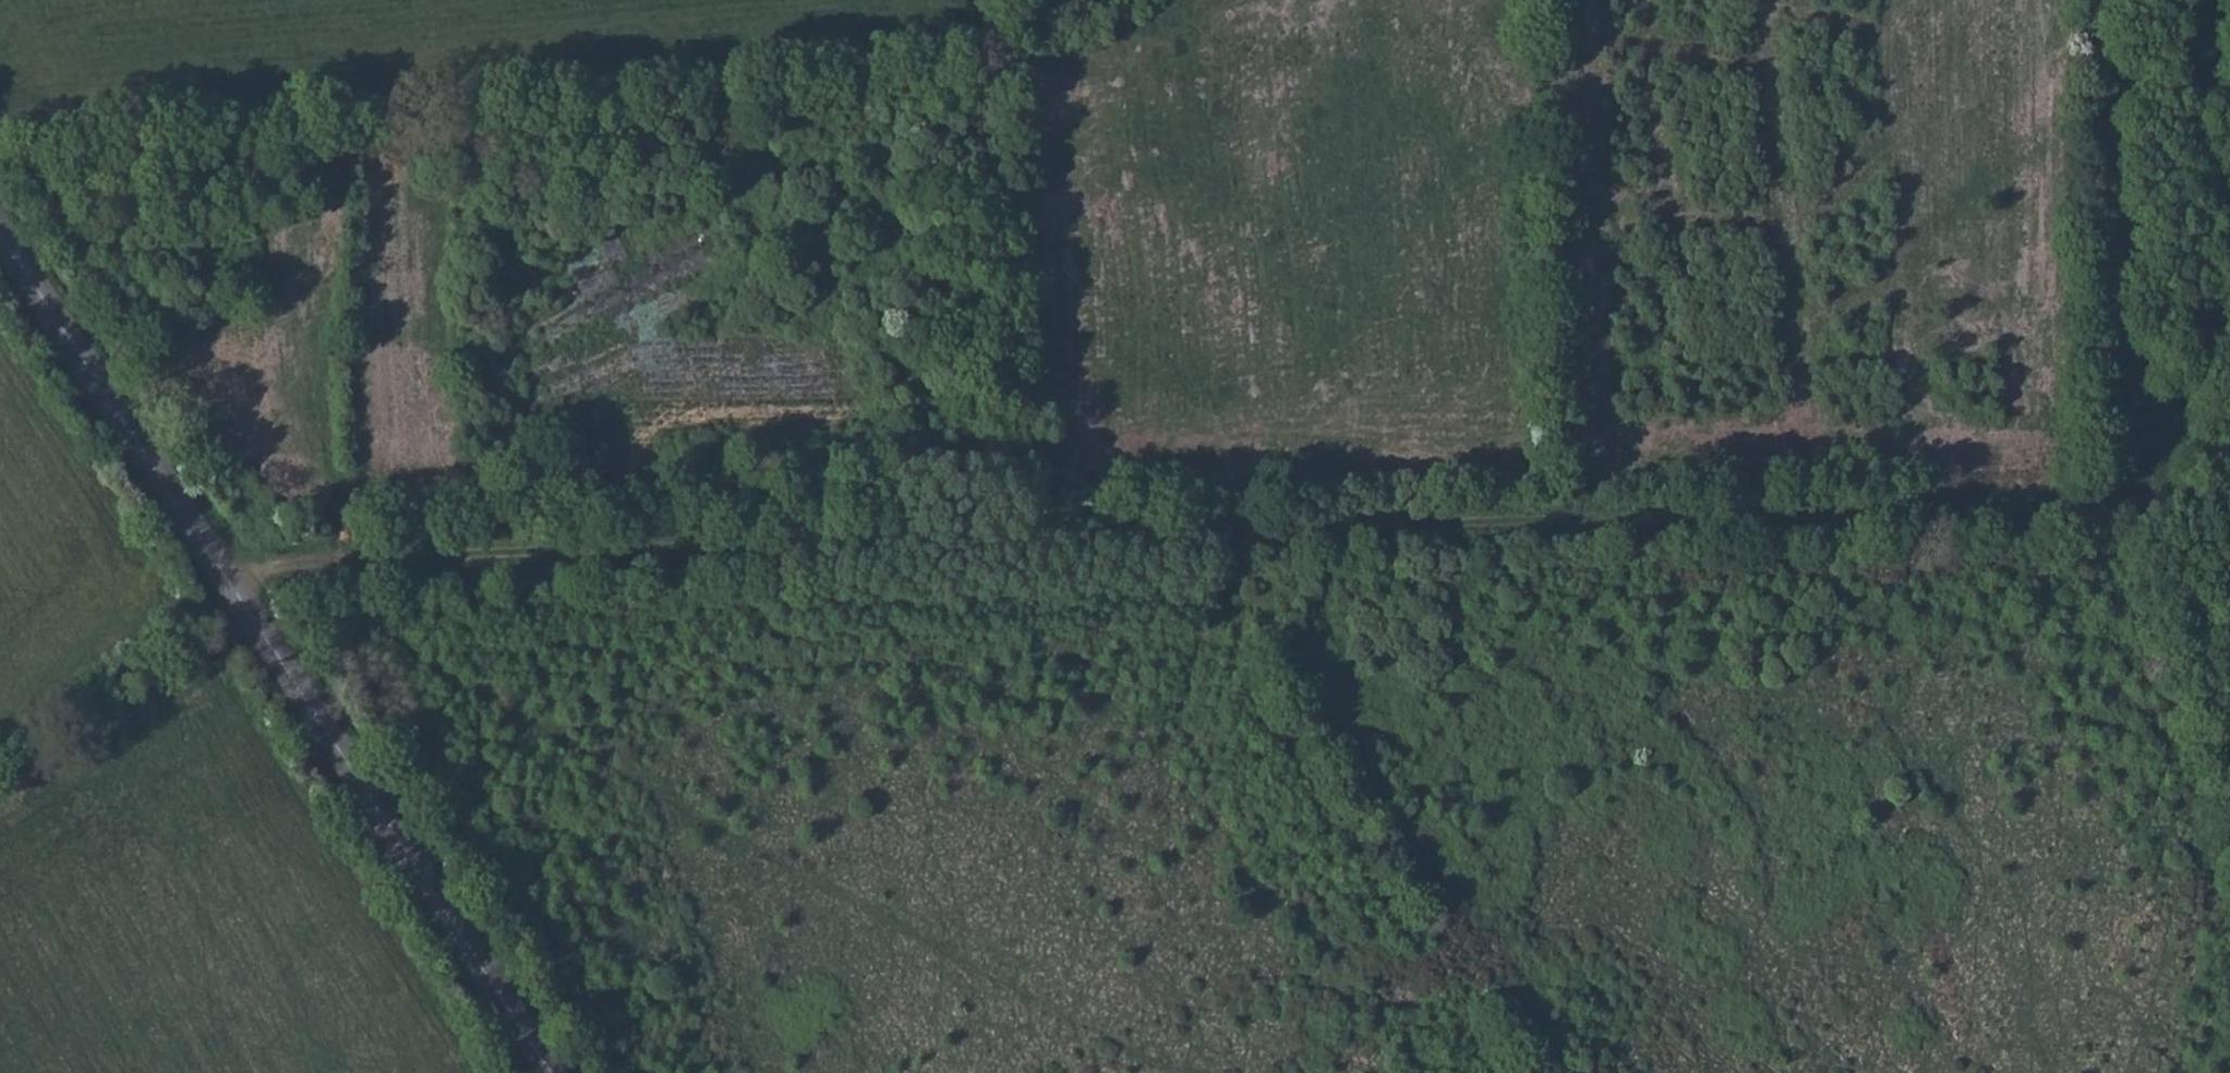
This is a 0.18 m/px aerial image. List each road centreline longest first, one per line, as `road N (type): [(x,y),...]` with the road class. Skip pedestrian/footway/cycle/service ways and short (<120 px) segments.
road 1 (tertiary): [(549,1072),(0,241)]
road 2 (track): [(1220,547),(1259,605),(1311,643),(1357,706),(1591,1072)]

